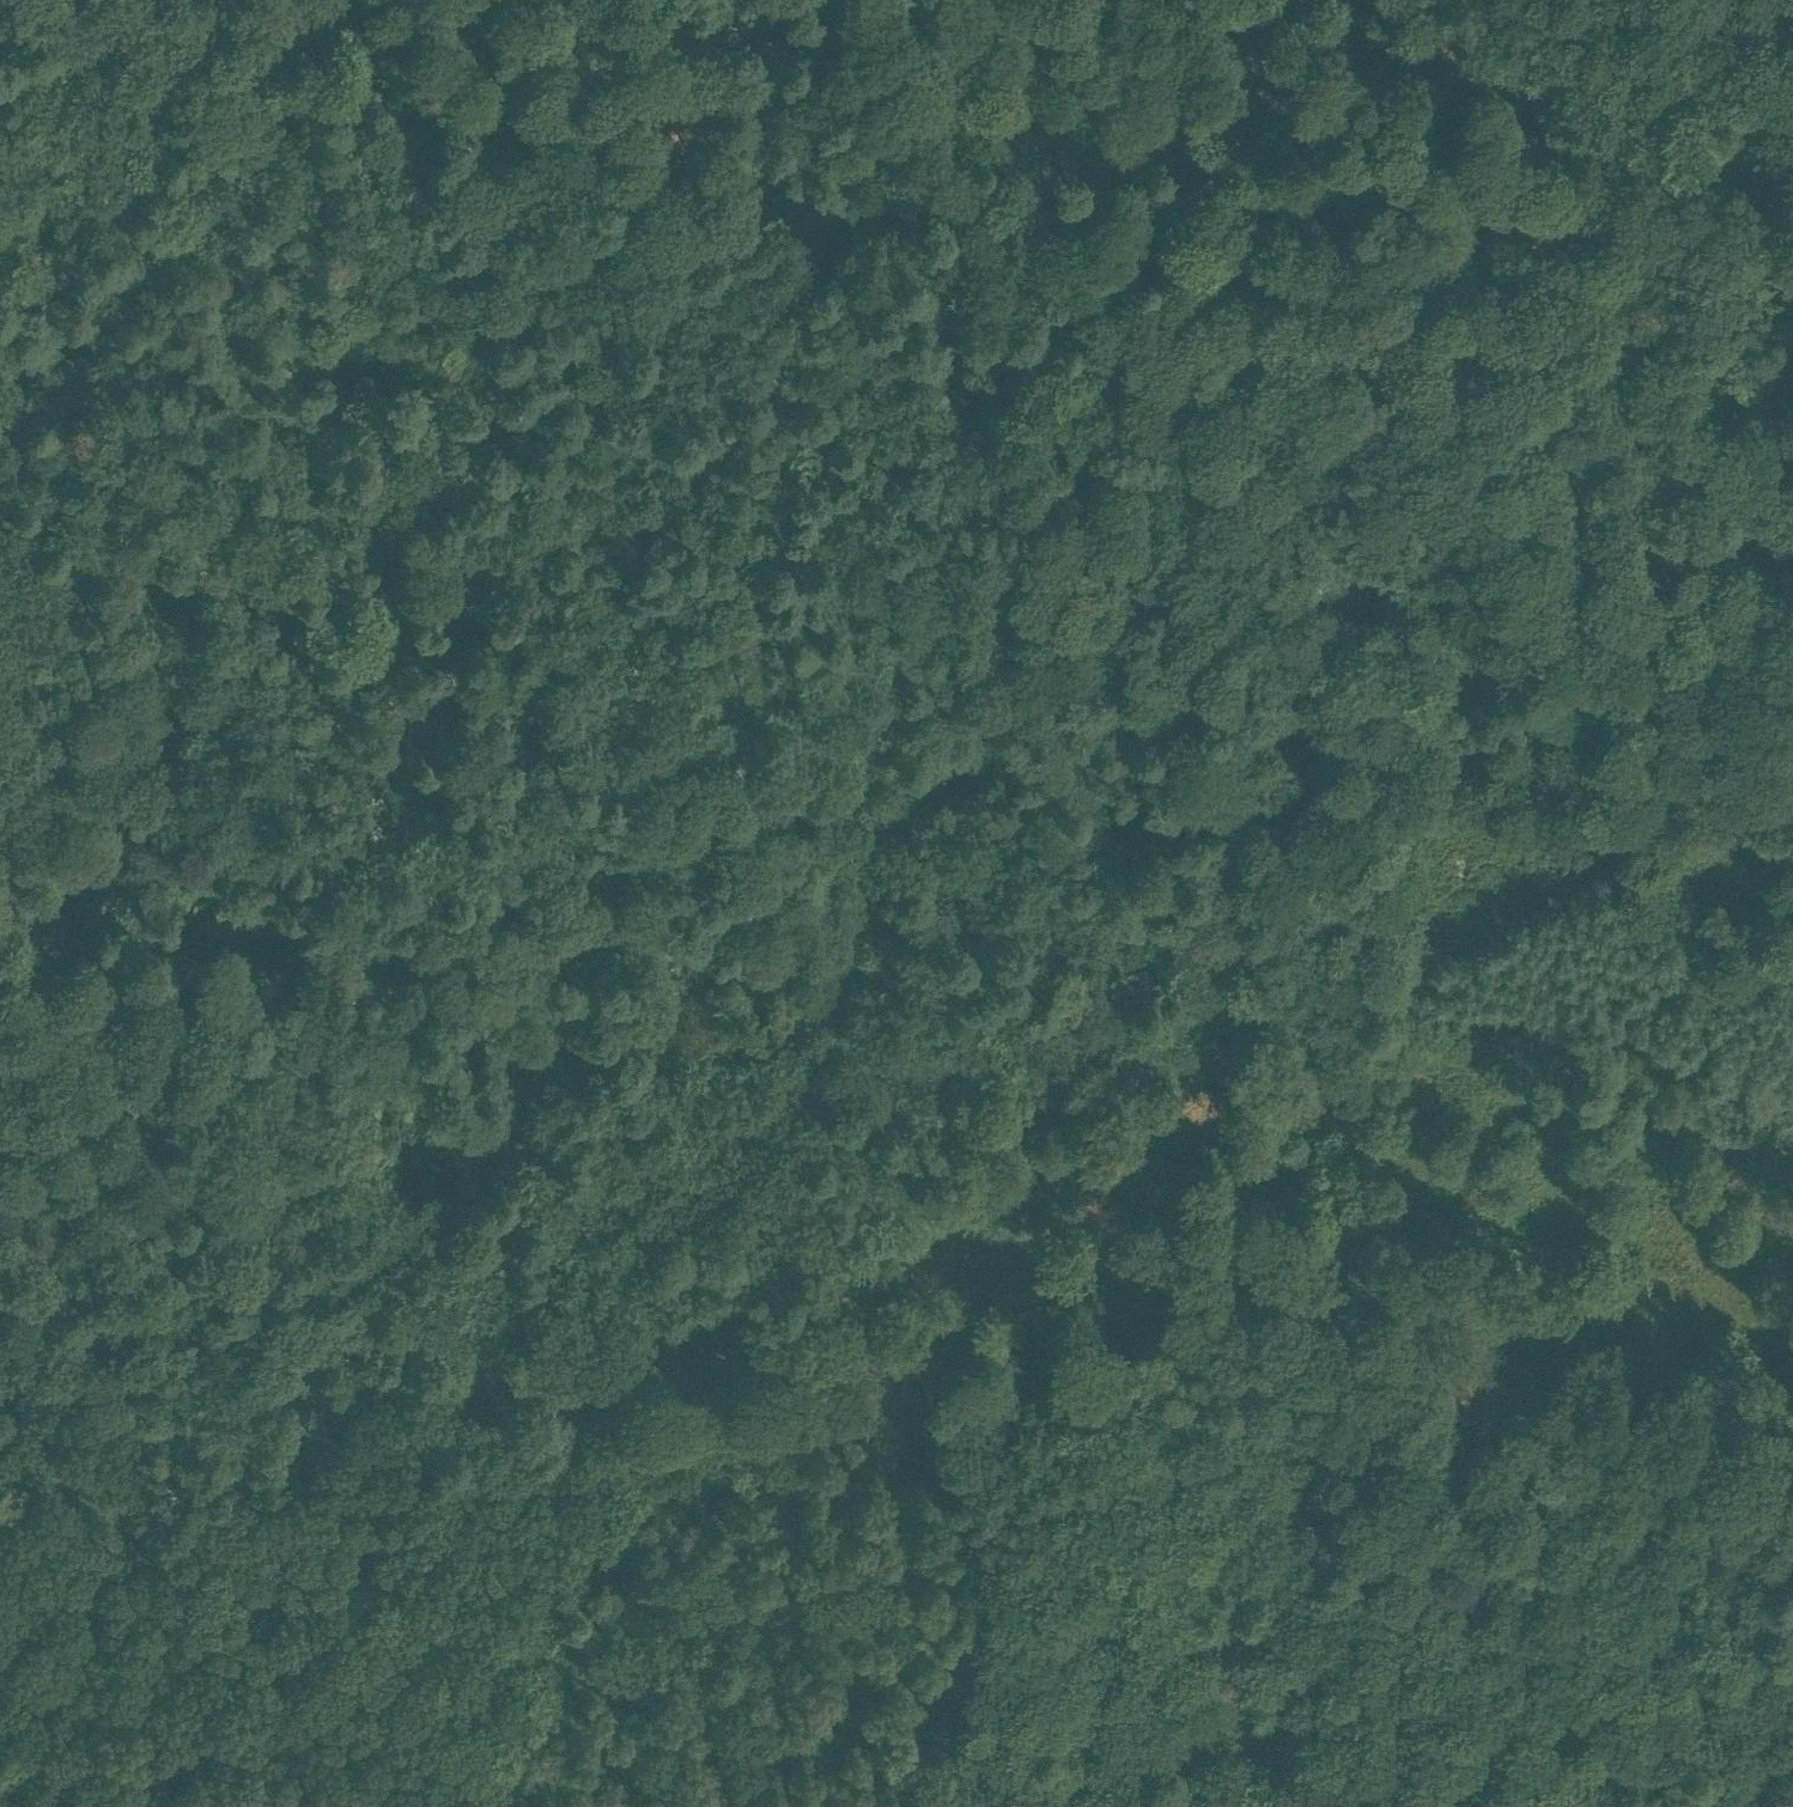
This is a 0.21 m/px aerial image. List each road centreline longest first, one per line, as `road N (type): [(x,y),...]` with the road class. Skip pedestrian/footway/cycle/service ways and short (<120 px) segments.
road 1 (track): [(0,307),(134,434),(227,490),(264,543),(258,577),(232,621),(113,761),(78,828),(63,957),(85,1121),(129,1225),(174,1289),(318,1362),(240,1379),(91,1447),(0,1524)]
road 2 (track): [(318,1362),(406,1382),(610,1391),(1081,1340),(1297,1338),(1452,1378),(1792,1504)]

